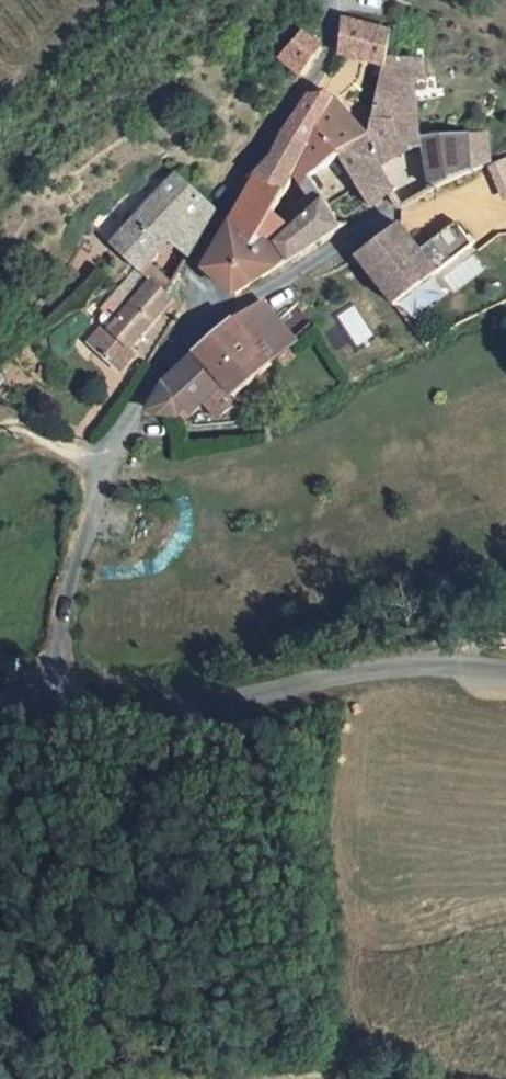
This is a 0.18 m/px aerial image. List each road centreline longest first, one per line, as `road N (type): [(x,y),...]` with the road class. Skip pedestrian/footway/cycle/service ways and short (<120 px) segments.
road 1 (residential): [(49,715),(66,594),(105,471),(134,406),(193,311),(201,256),(324,63),(330,0)]
road 2 (unclassified): [(505,675),(388,668),(237,701),(49,715)]

